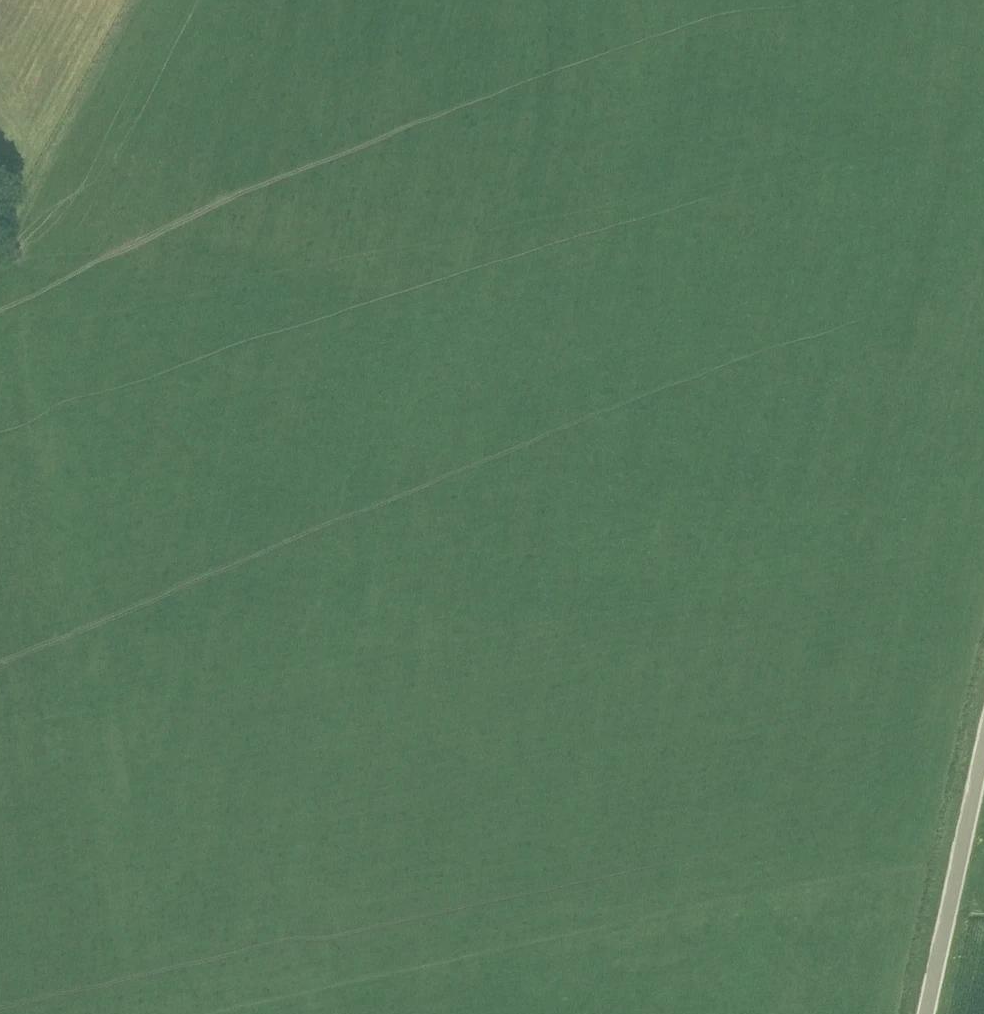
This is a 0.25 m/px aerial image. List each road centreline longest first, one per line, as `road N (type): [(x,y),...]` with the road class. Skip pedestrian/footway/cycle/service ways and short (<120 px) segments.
road 1 (unclassified): [(925,1013),(983,757)]

